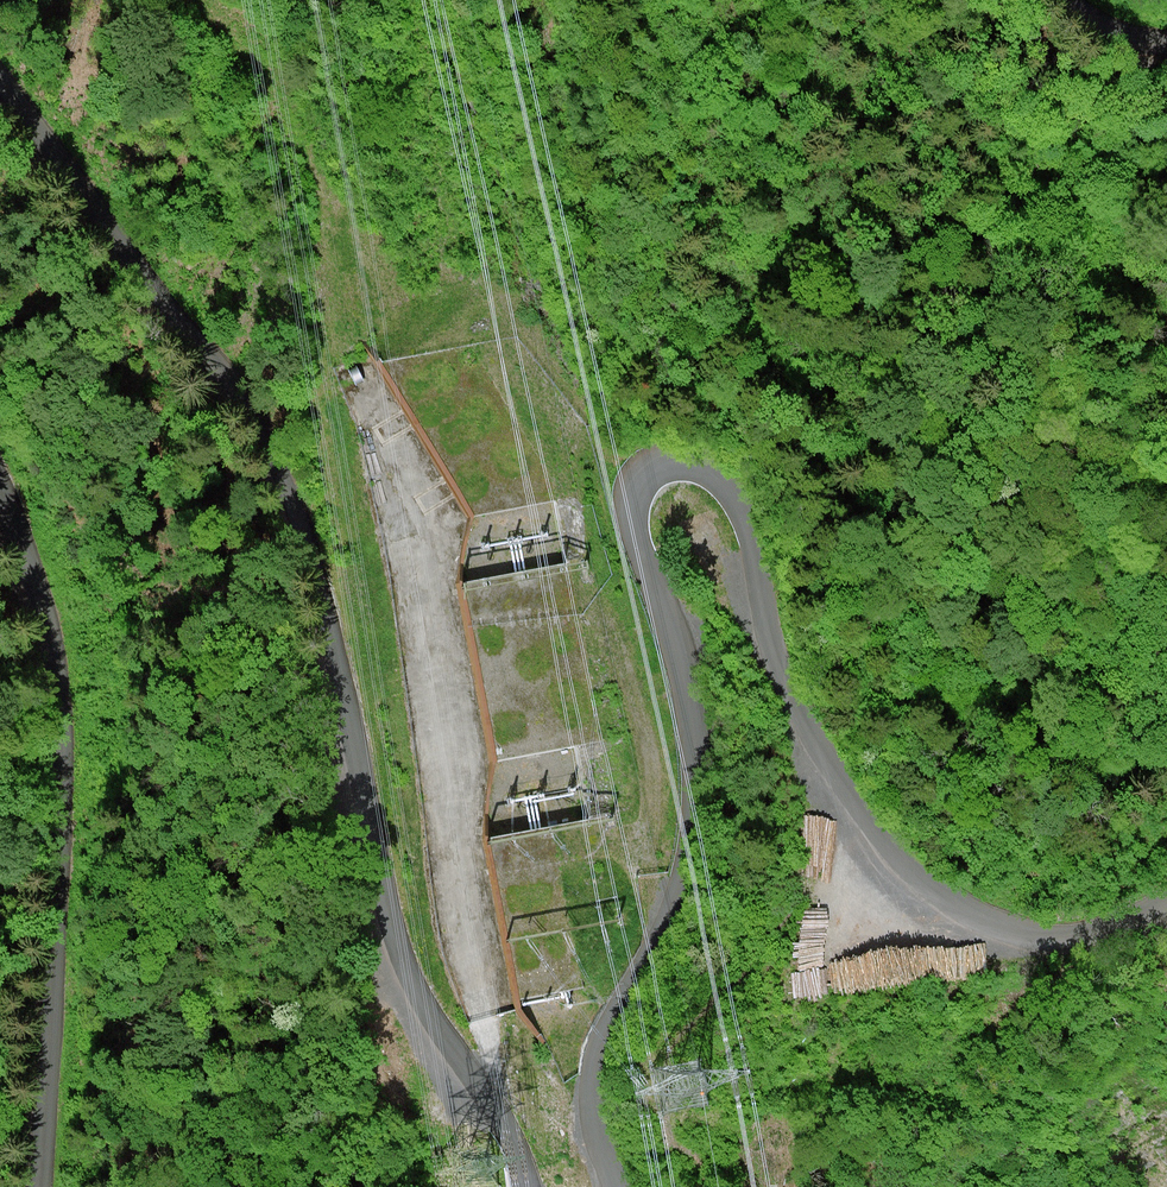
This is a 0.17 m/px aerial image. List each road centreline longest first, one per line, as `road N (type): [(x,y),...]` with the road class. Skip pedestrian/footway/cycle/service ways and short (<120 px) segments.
road 1 (unclassified): [(623,1186),(600,1135),(593,1077),(615,1008),(673,904),(695,774),(684,669),(631,514),(632,485),(649,465),(690,458),(726,485),(747,528),(769,633),(795,699),(879,825),(951,900),(1009,931),(1053,938),(1103,929),(1166,902)]
road 2 (unclassified): [(0,80),(243,405),(283,471),(347,703),(396,937),(421,996),(512,1138),(523,1186)]
road 3 (unclassified): [(41,1186),(61,713),(37,588),(0,486)]

